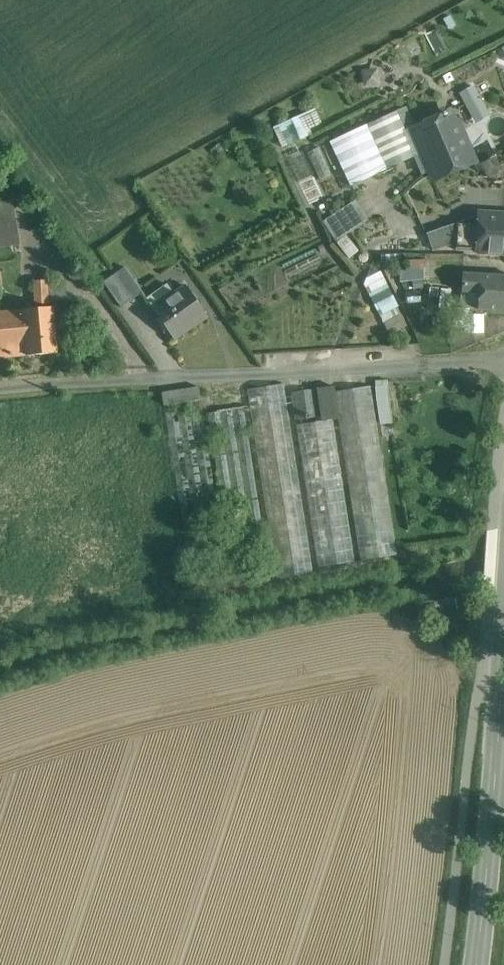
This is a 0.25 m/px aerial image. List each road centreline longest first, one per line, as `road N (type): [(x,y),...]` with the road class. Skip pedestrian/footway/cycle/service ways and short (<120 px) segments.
road 1 (residential): [(0,389),(503,361)]
road 2 (tertiary): [(476,964),(503,661)]

